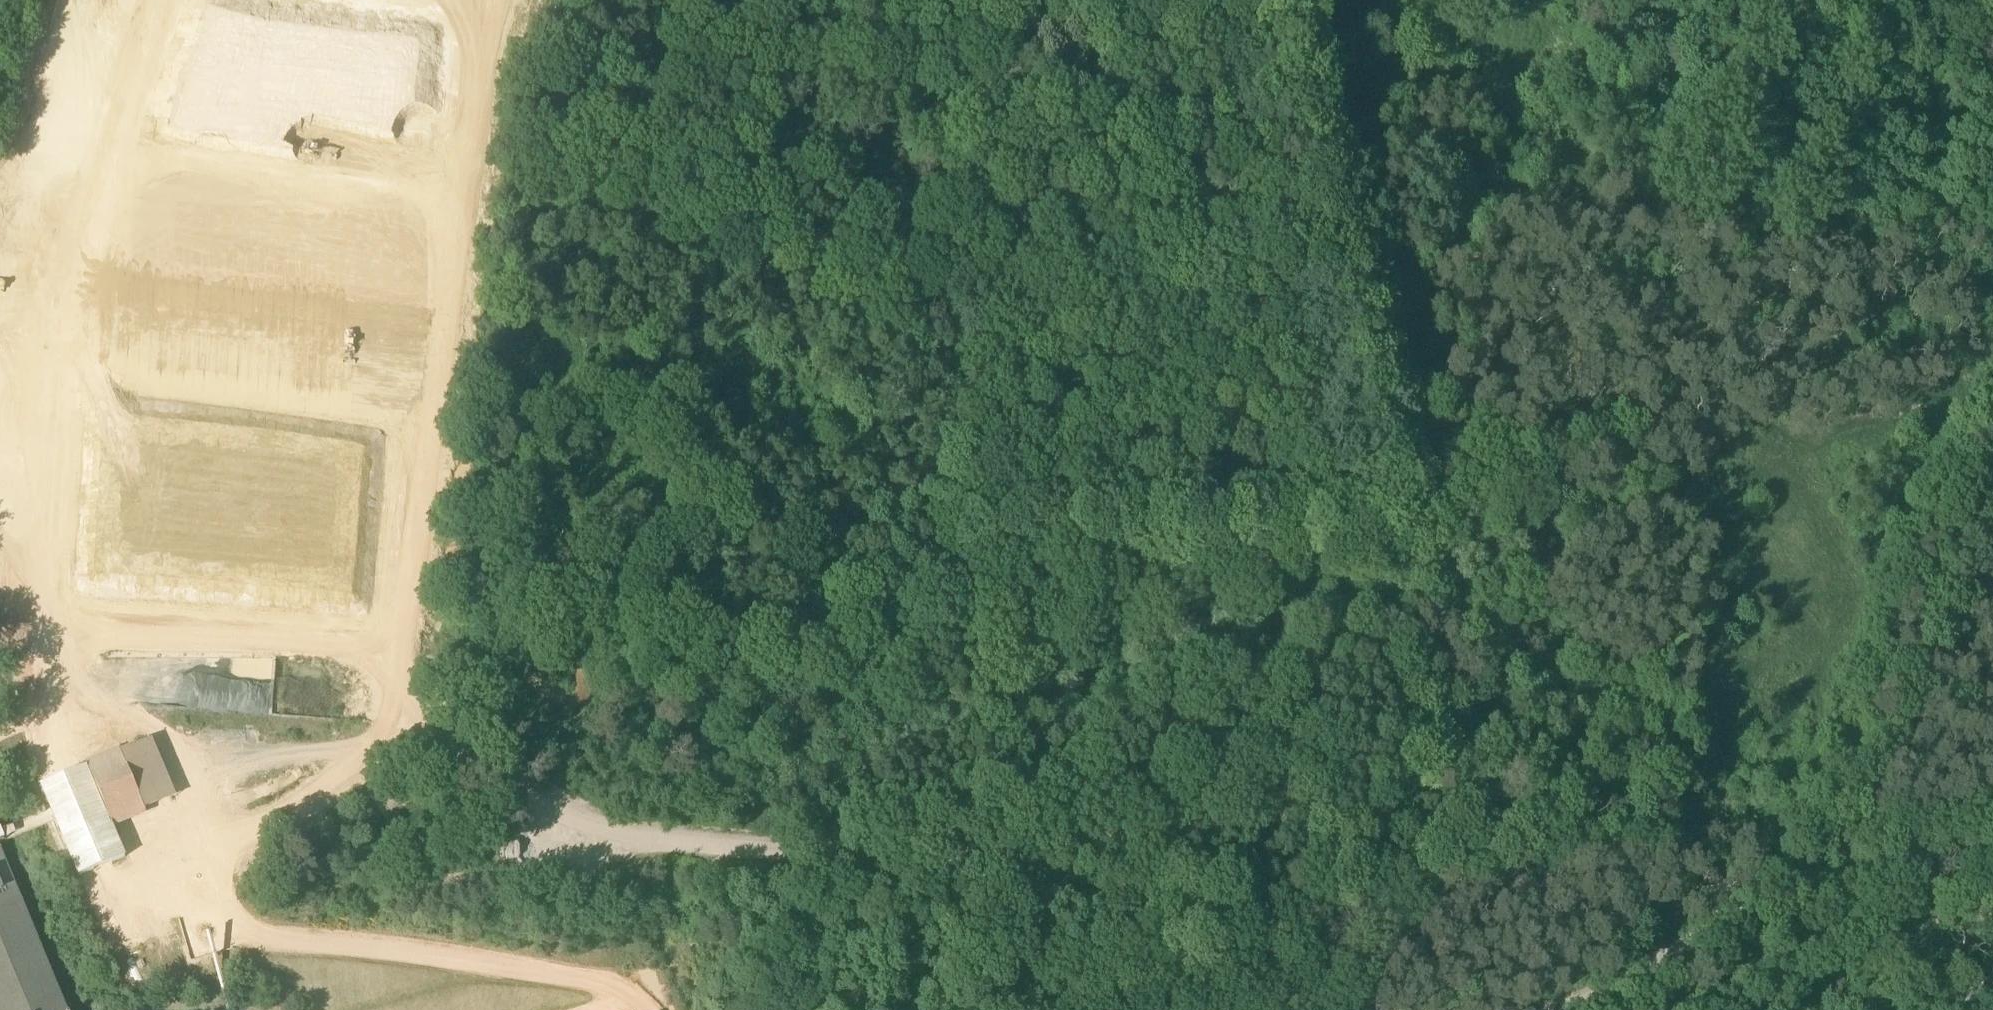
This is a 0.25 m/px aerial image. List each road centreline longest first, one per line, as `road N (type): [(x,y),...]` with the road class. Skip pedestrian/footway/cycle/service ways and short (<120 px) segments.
road 1 (track): [(1814,870),(1883,777),(1959,606),(1992,466)]
road 2 (track): [(1992,895),(1867,892),(1814,870)]
road 3 (track): [(1814,870),(1766,844),(1763,830),(1772,786),(1793,747)]
road 4 (track): [(1814,870),(1690,943)]

